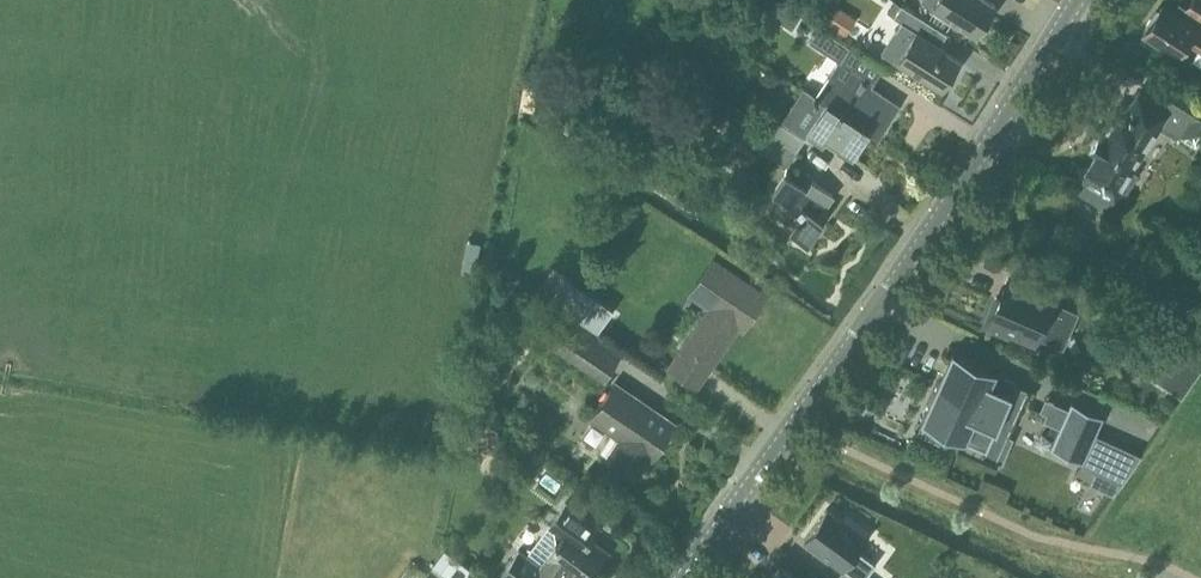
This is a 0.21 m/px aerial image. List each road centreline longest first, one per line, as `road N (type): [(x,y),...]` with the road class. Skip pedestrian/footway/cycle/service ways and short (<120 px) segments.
road 1 (tertiary): [(678,577),(875,310),(1075,0)]

